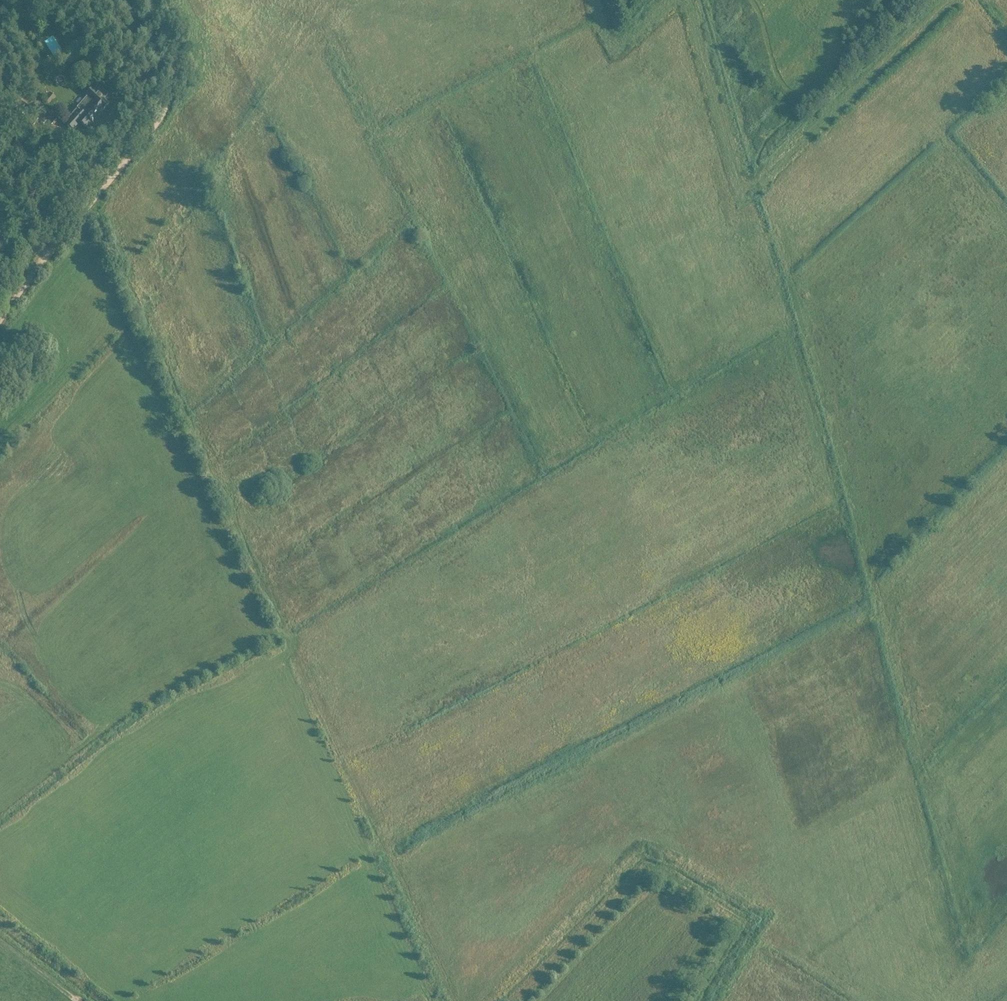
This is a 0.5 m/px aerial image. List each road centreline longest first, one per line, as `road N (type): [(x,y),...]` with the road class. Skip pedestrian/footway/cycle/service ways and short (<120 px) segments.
road 1 (track): [(0,323),(174,99),(173,28),(152,0)]

